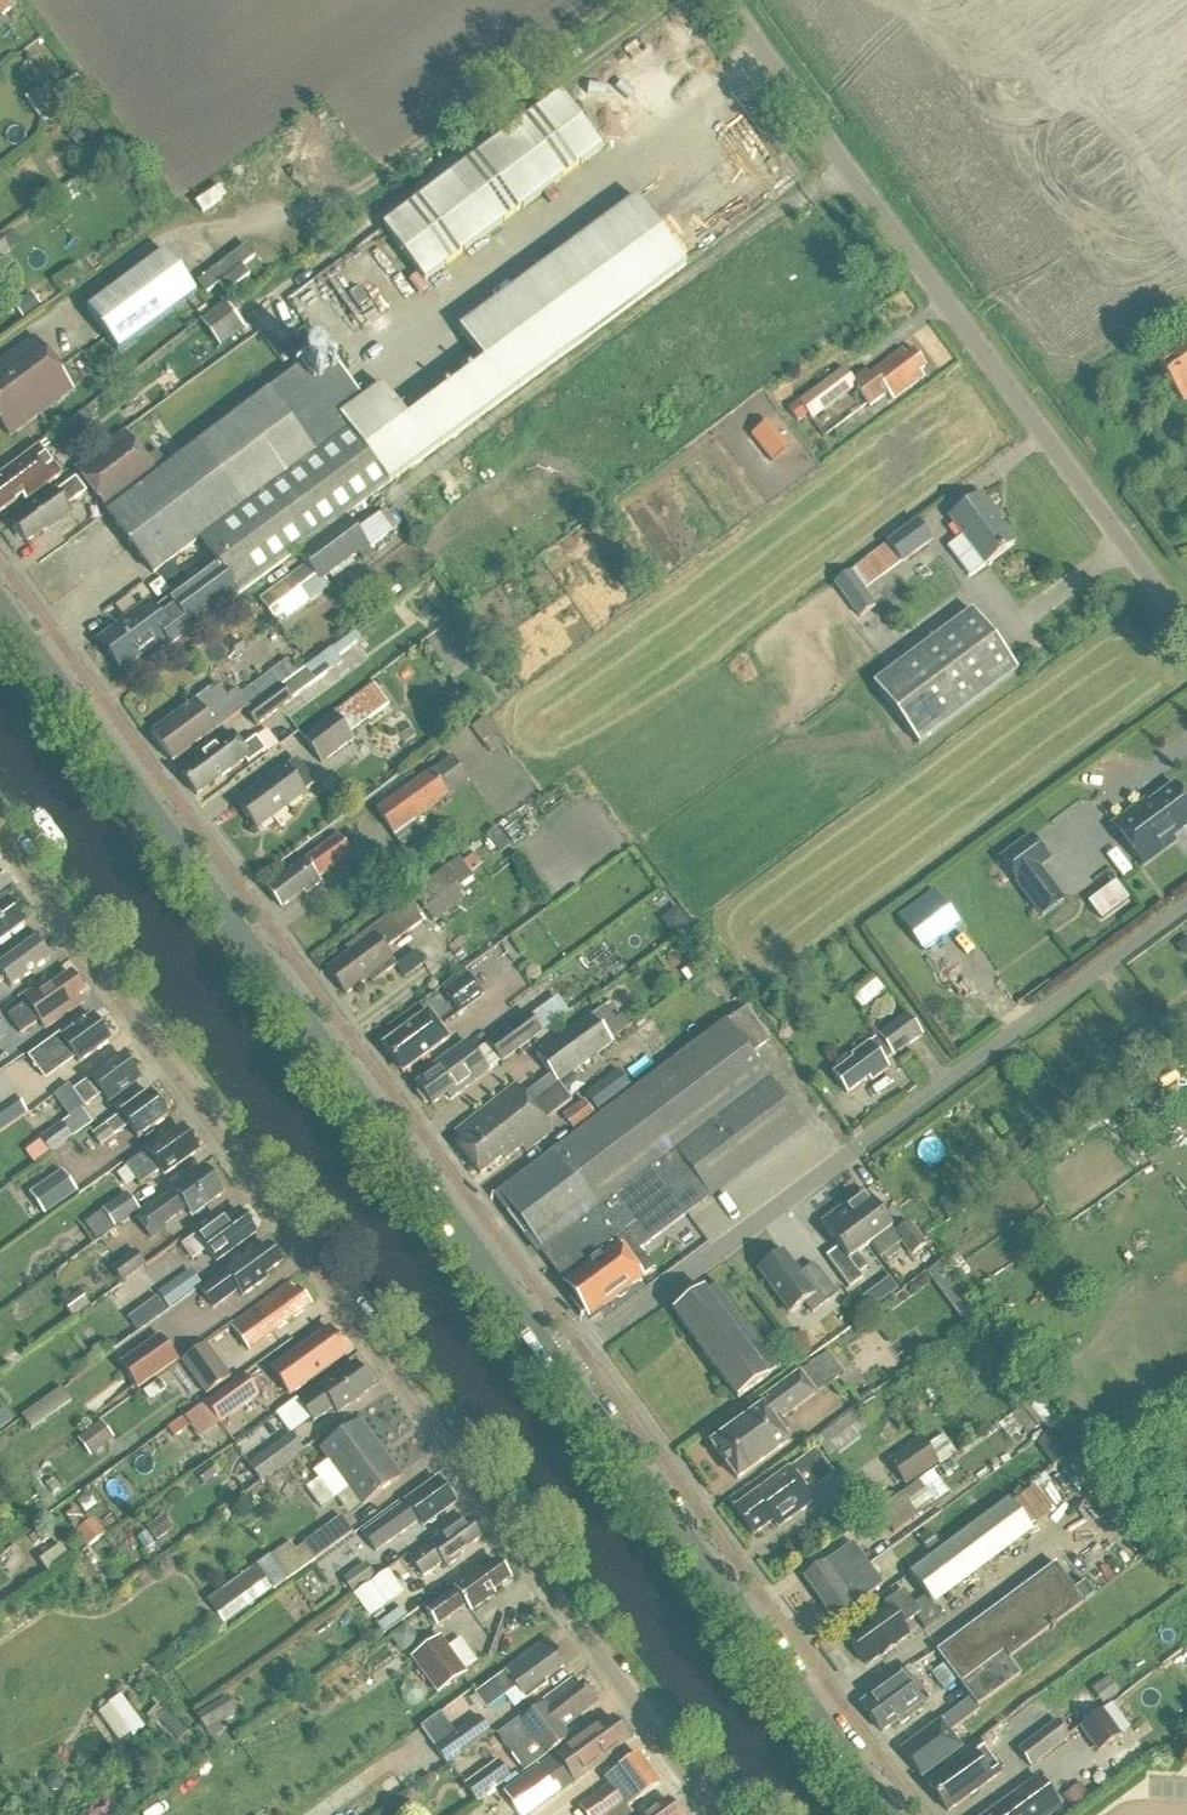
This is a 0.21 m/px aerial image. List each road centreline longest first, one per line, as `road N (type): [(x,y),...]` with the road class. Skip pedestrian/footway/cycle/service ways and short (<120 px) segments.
road 1 (unclassified): [(721,1814),(0,835)]
road 2 (secondary): [(558,1368),(0,627)]
road 3 (unclassified): [(1186,636),(718,0)]
road 4 (residential): [(558,1368),(1186,906)]
road 5 (secondary): [(885,1814),(558,1368)]

